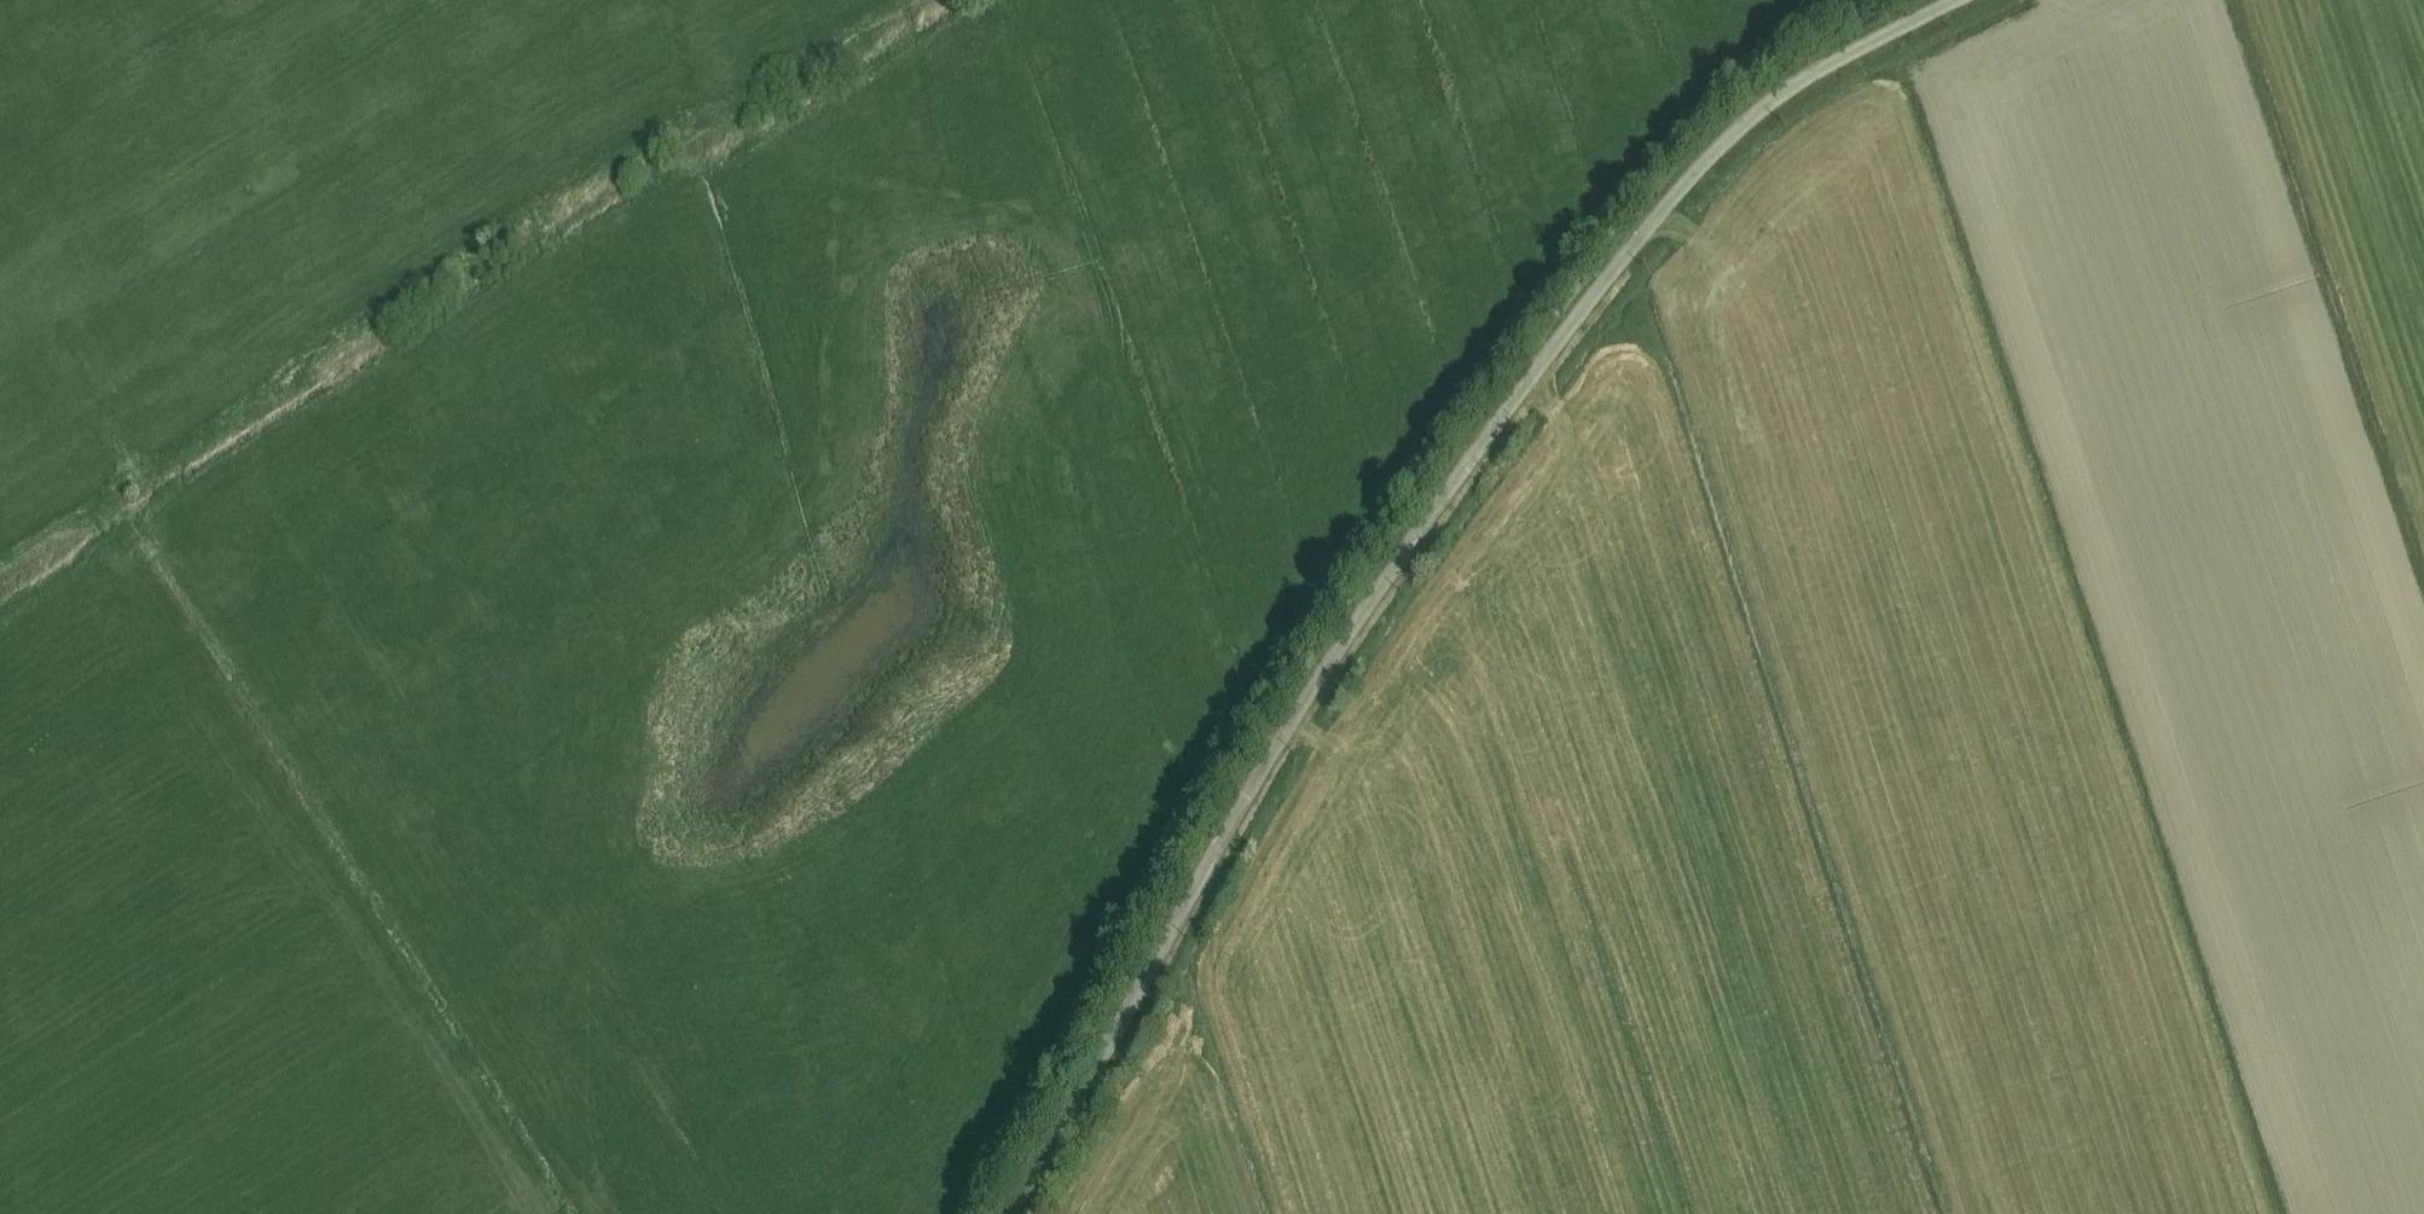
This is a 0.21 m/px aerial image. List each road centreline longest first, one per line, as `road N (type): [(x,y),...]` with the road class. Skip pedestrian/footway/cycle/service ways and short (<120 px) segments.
road 1 (unclassified): [(1008,1213),(1336,656),(1483,445),(1661,213),(1776,100),(1860,44),(1953,0)]

